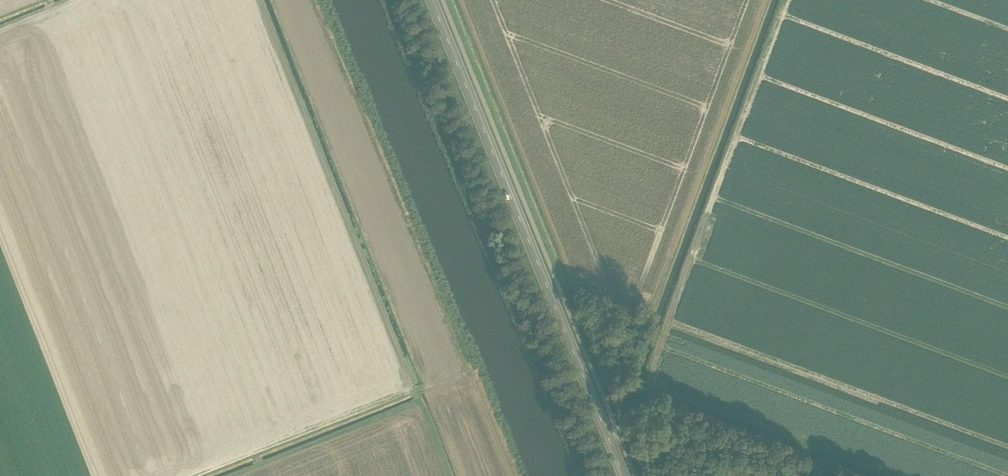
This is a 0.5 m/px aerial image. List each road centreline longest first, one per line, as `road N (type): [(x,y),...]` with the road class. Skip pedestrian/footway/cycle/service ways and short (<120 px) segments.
road 1 (secondary): [(622,475),(429,0)]

